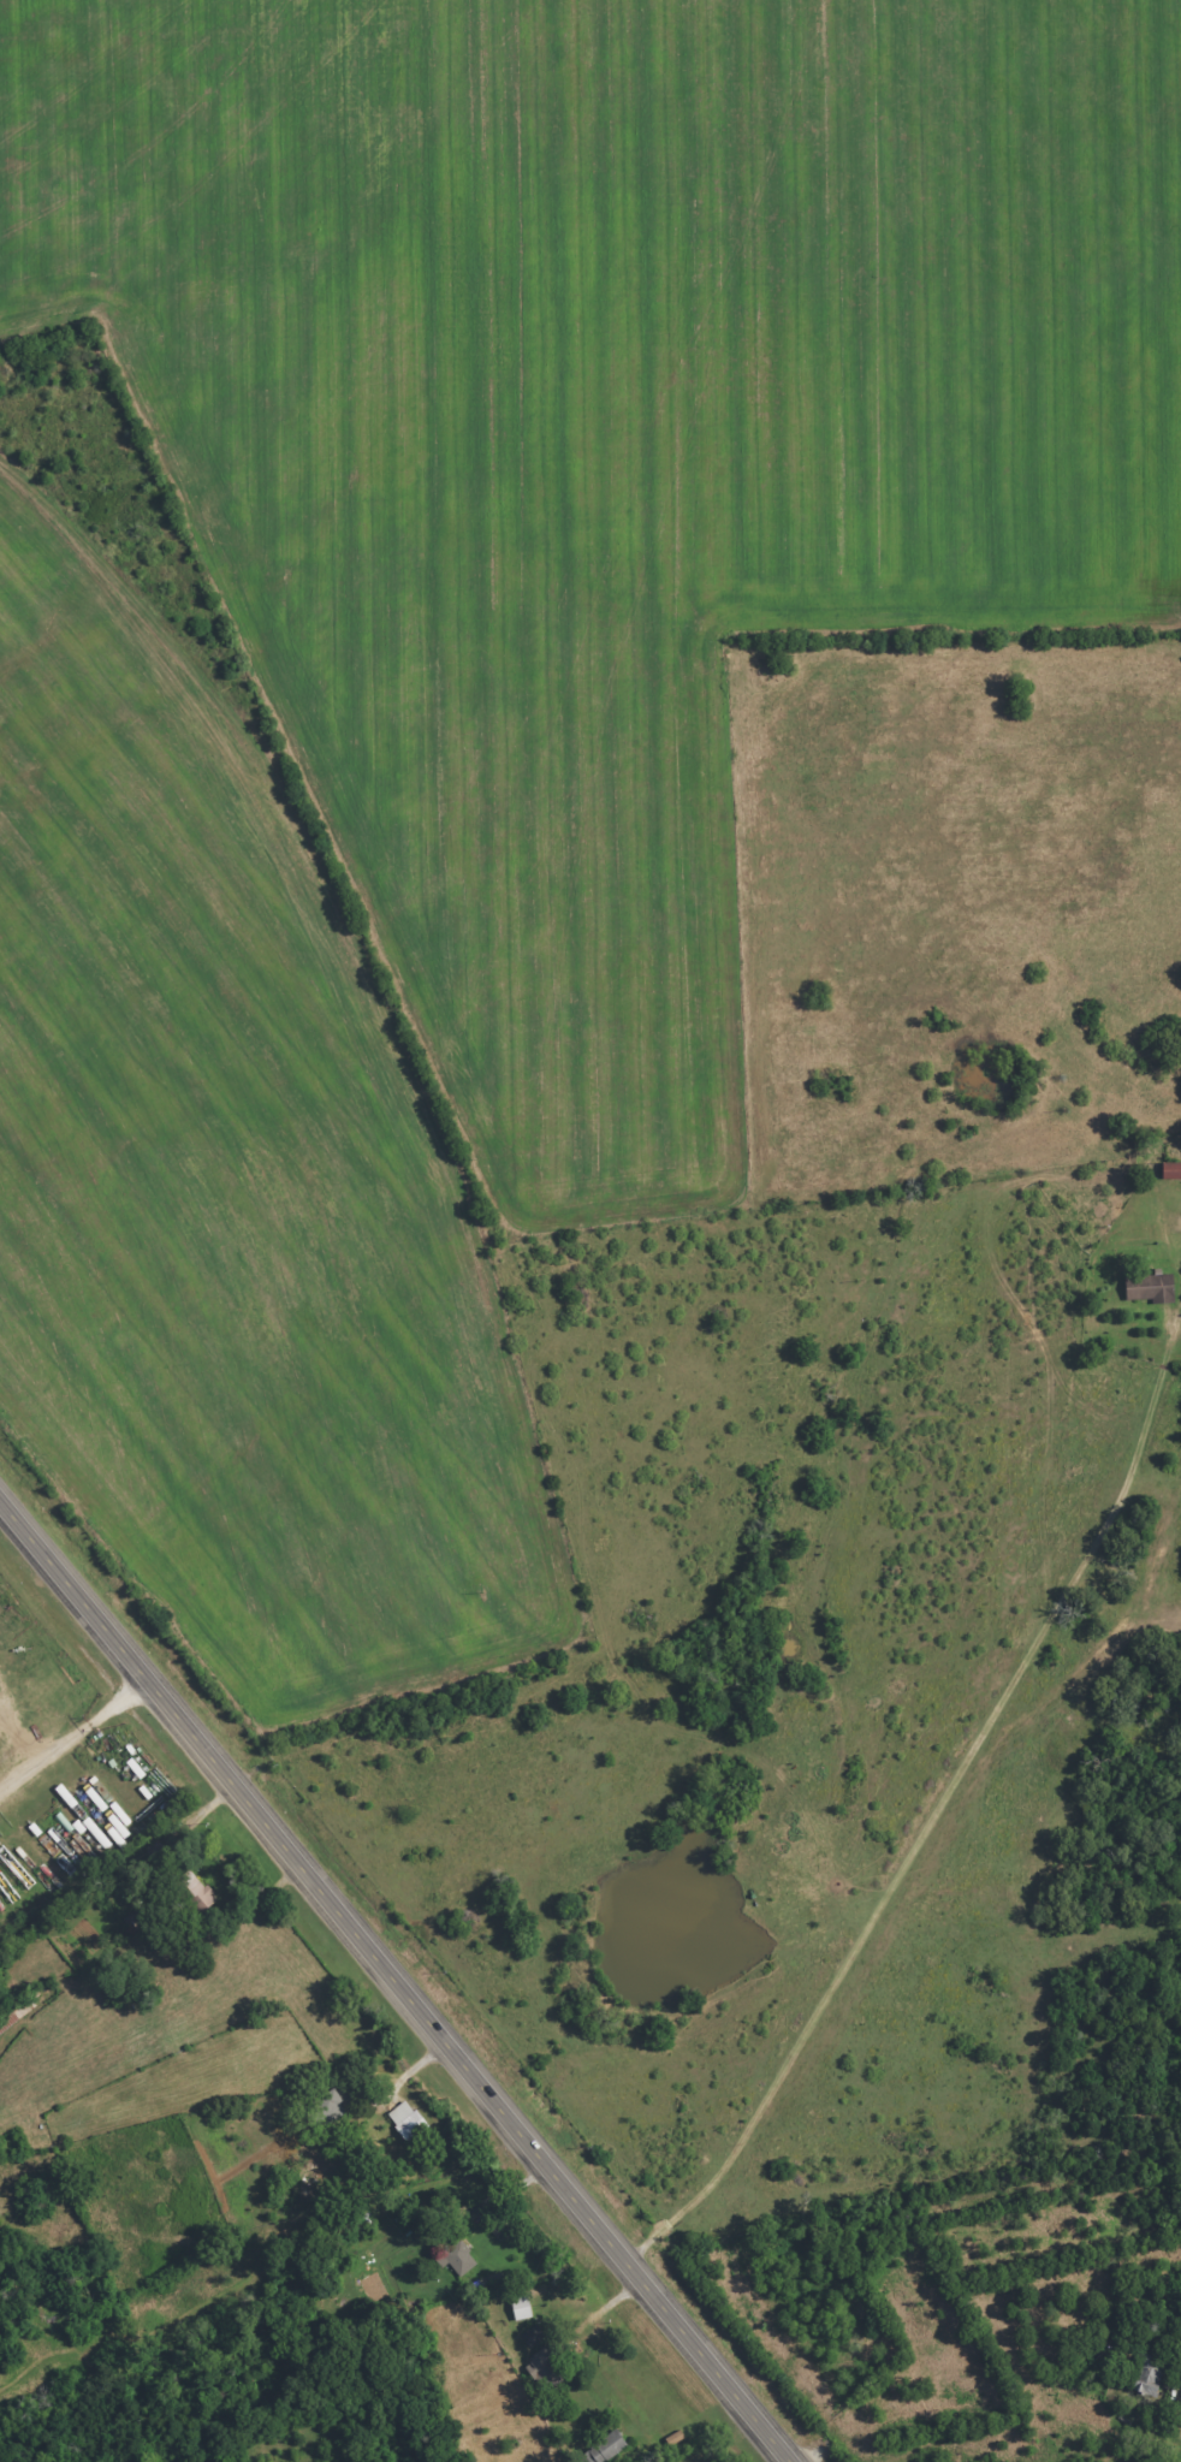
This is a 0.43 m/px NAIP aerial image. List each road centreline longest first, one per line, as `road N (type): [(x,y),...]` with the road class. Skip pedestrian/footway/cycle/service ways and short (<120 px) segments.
road 1 (primary): [(789,2461),(0,1501)]

